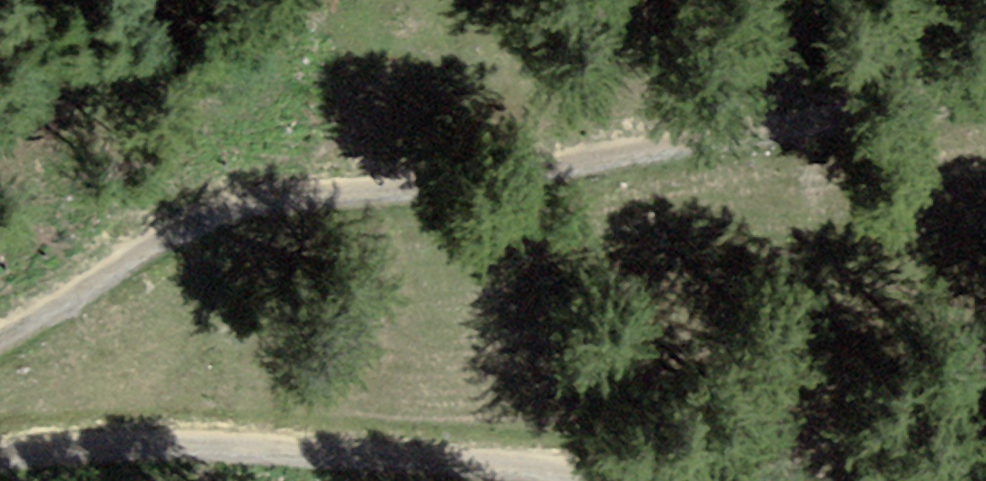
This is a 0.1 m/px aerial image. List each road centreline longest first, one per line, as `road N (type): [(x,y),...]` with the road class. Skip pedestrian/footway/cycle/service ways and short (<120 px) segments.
road 1 (track): [(0,348),(201,244),(355,188),(636,161),(985,94)]
road 2 (track): [(566,480),(543,469),(298,447),(0,440)]

